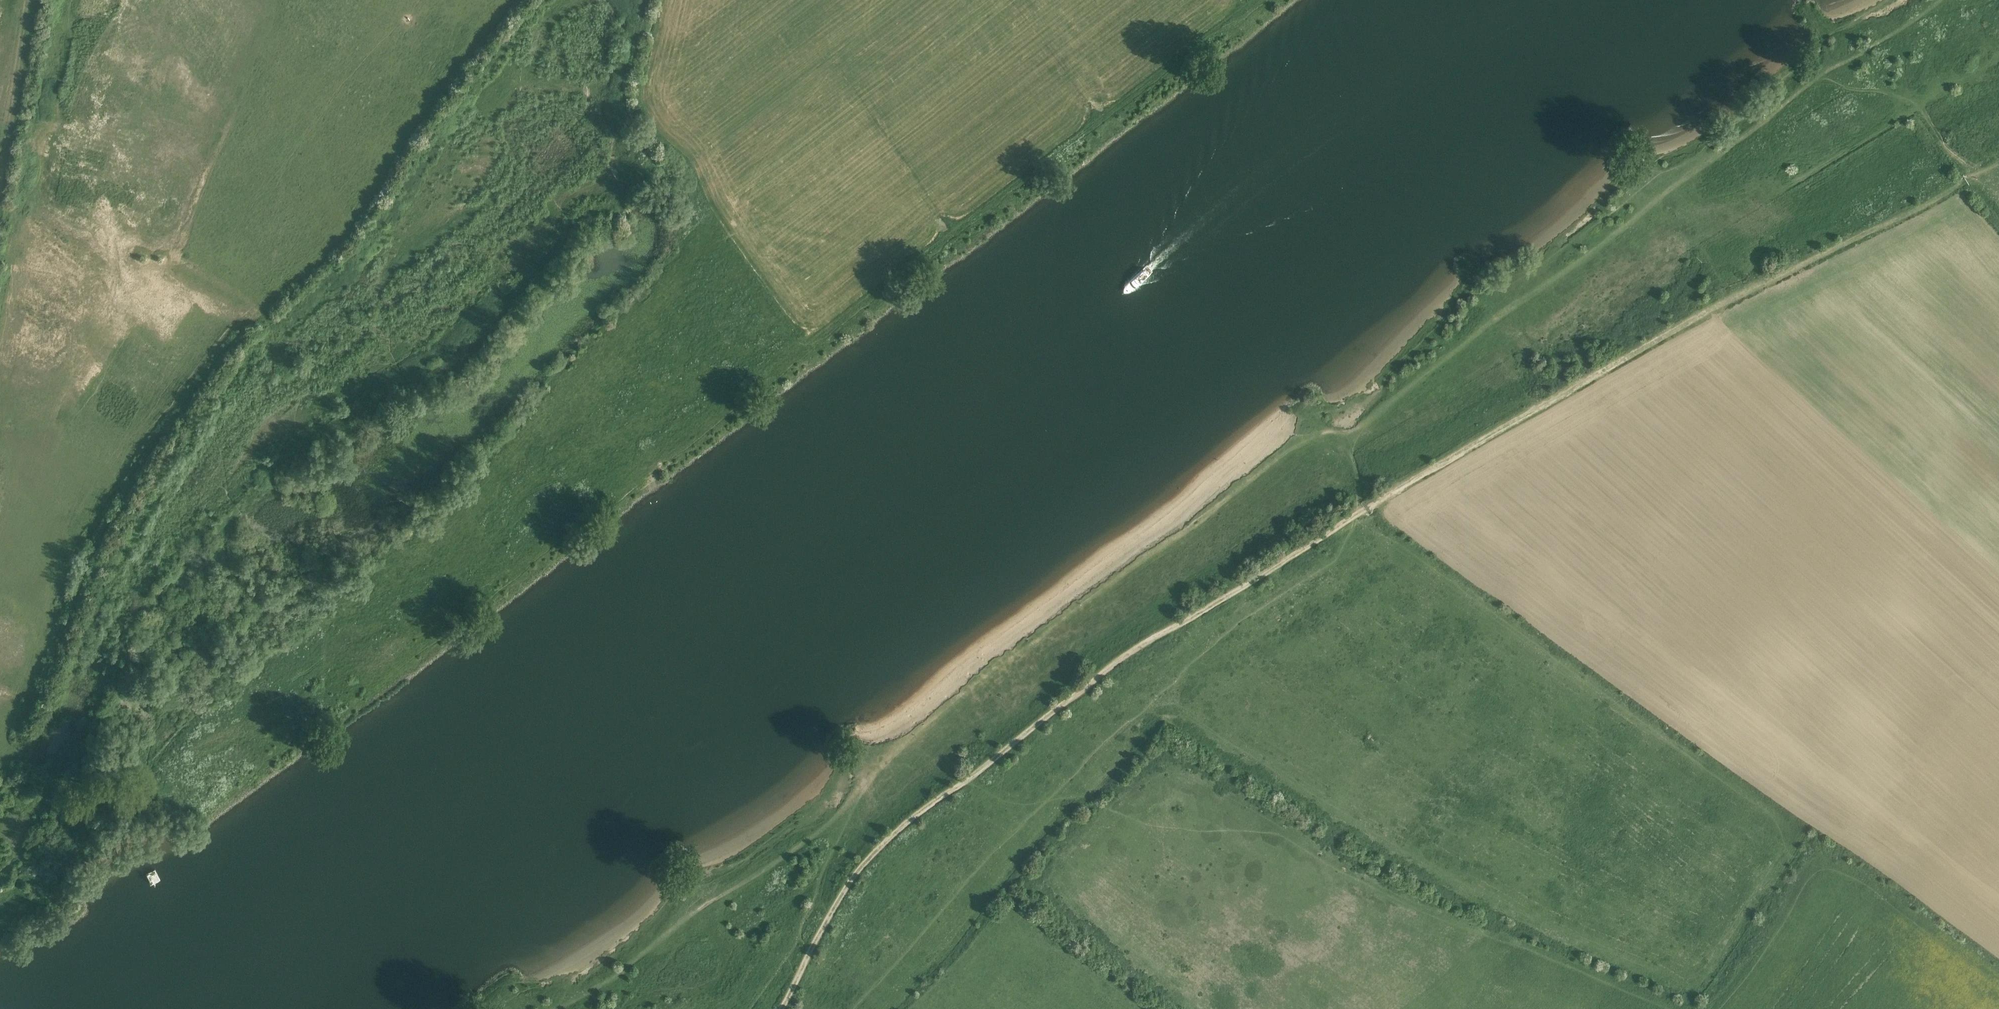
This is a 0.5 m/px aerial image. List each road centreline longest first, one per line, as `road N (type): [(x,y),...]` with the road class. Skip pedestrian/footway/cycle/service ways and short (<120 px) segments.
road 1 (track): [(783,1008),(844,893),(895,831),(1132,653),(1372,504)]
road 2 (track): [(1372,504),(1631,355),(1929,211),(1950,193)]

